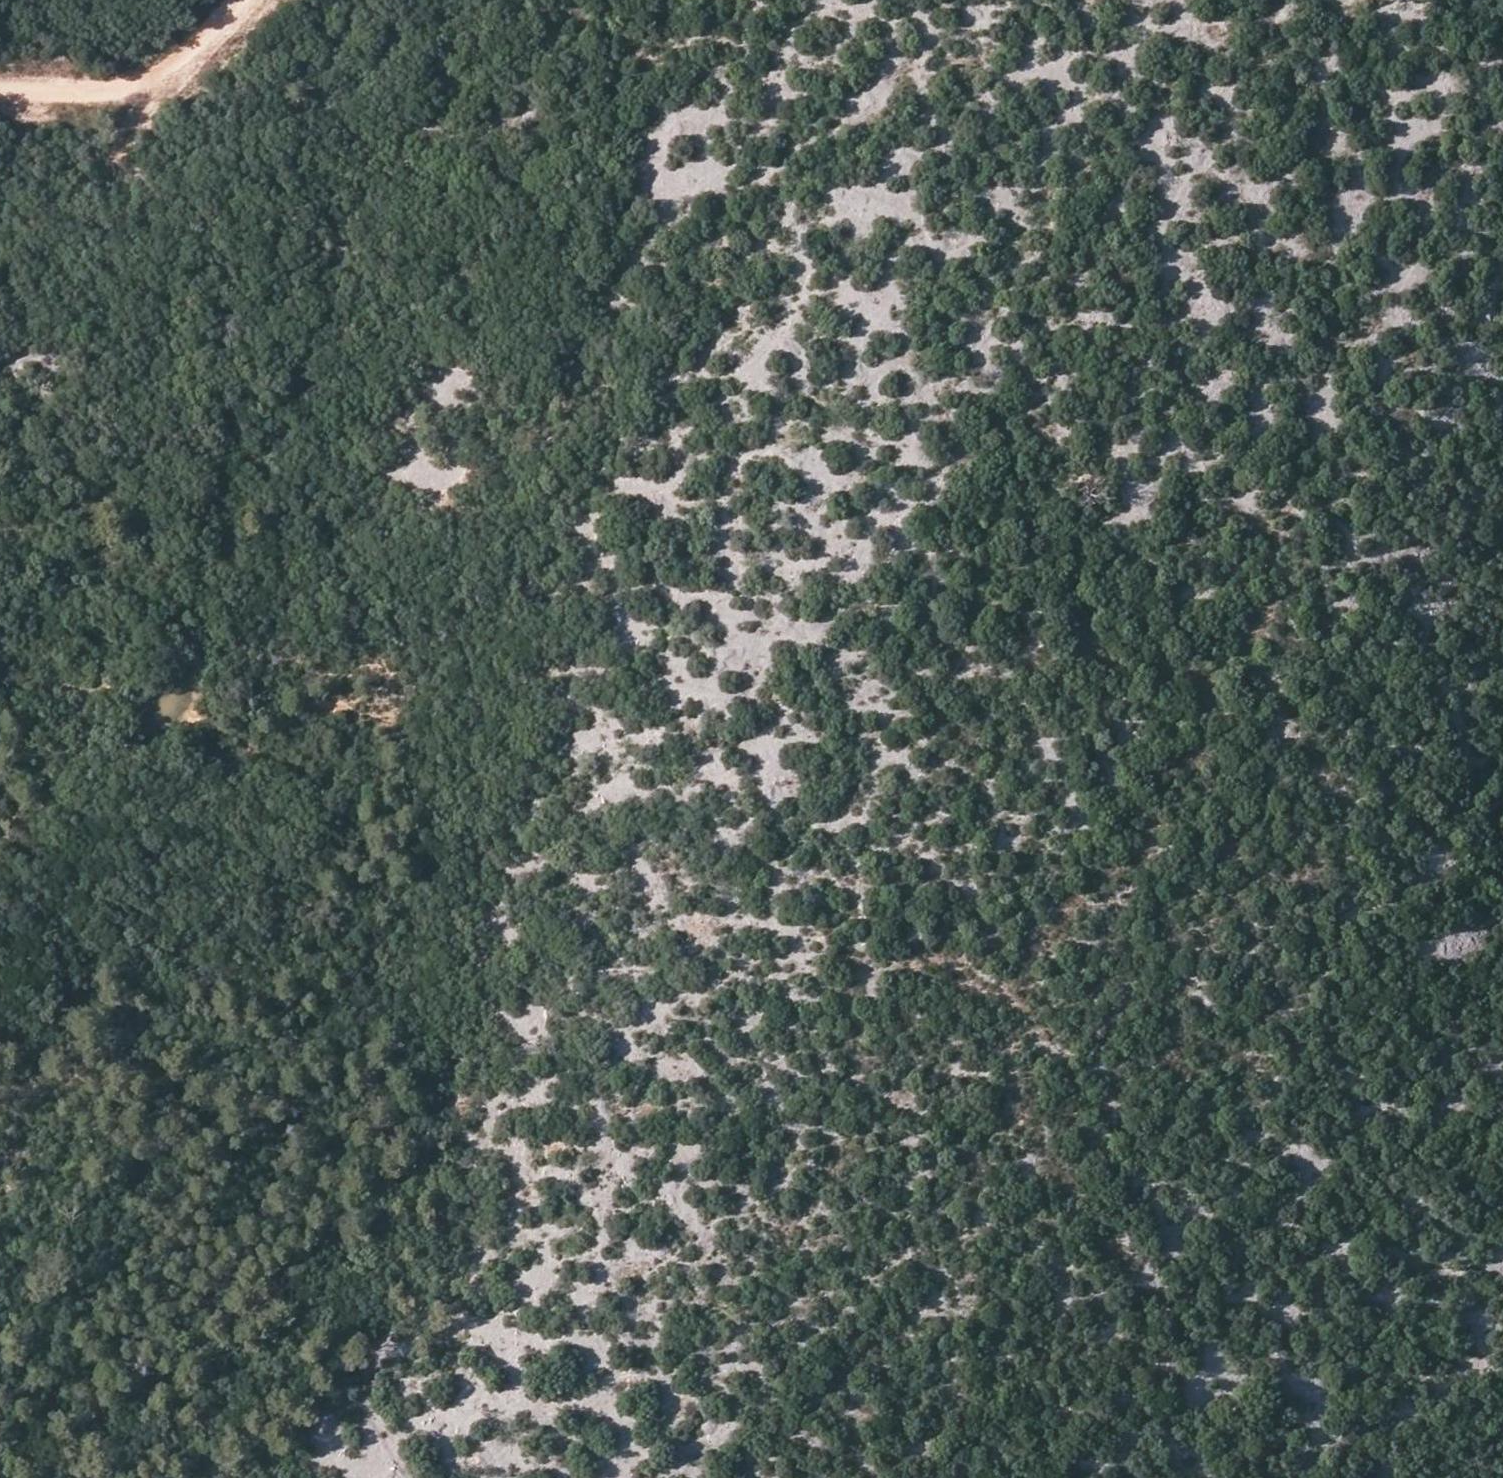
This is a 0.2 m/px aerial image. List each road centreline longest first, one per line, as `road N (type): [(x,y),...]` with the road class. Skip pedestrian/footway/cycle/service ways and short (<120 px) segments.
road 1 (track): [(257,0),(213,44),(153,84),(92,96),(0,95)]

